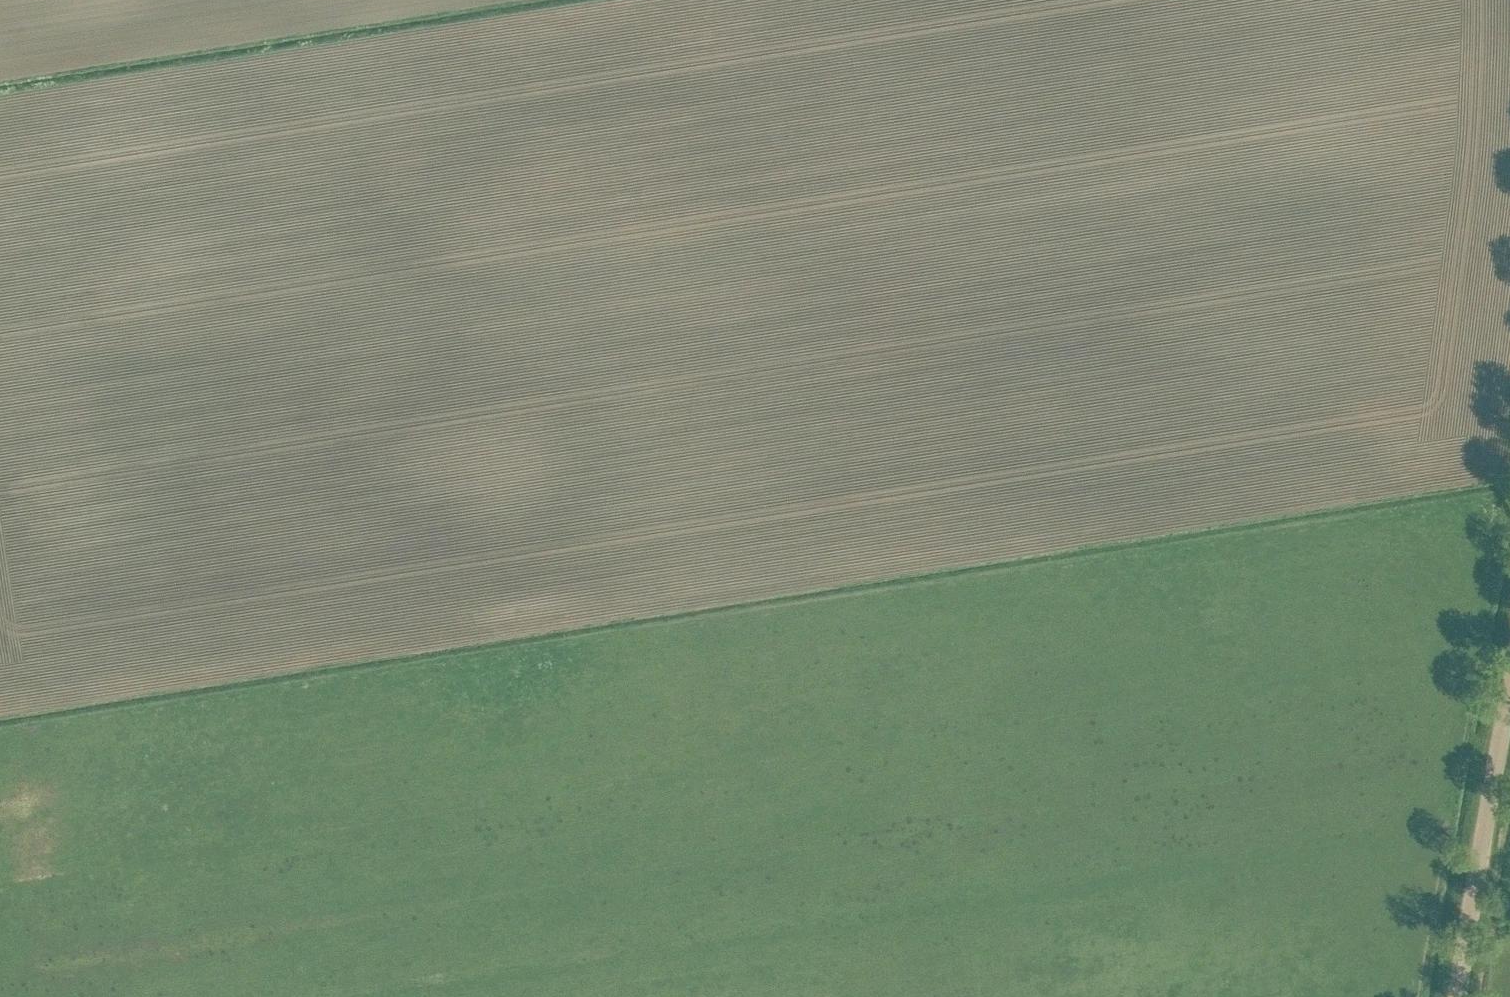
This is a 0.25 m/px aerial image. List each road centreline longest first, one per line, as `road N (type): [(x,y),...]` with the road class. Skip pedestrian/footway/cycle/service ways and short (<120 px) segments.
road 1 (tertiary): [(1457,996),(1509,675)]

